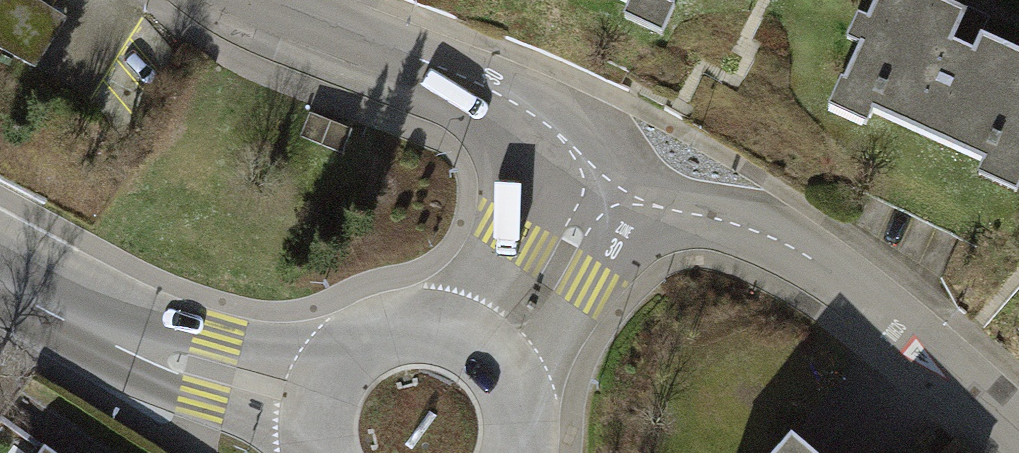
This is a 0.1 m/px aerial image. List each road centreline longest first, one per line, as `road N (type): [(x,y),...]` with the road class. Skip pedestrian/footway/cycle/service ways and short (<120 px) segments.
road 1 (residential): [(602,186),(744,226),(823,266),(1018,426)]
road 2 (residential): [(602,186),(549,124),(490,90),(268,0)]
road 3 (secondary): [(0,285),(101,333),(318,397)]
road 4 (residential): [(485,350),(558,269),(602,186)]
road 5 (secondary): [(485,350),(422,325),(389,329),(358,344),(318,397)]

